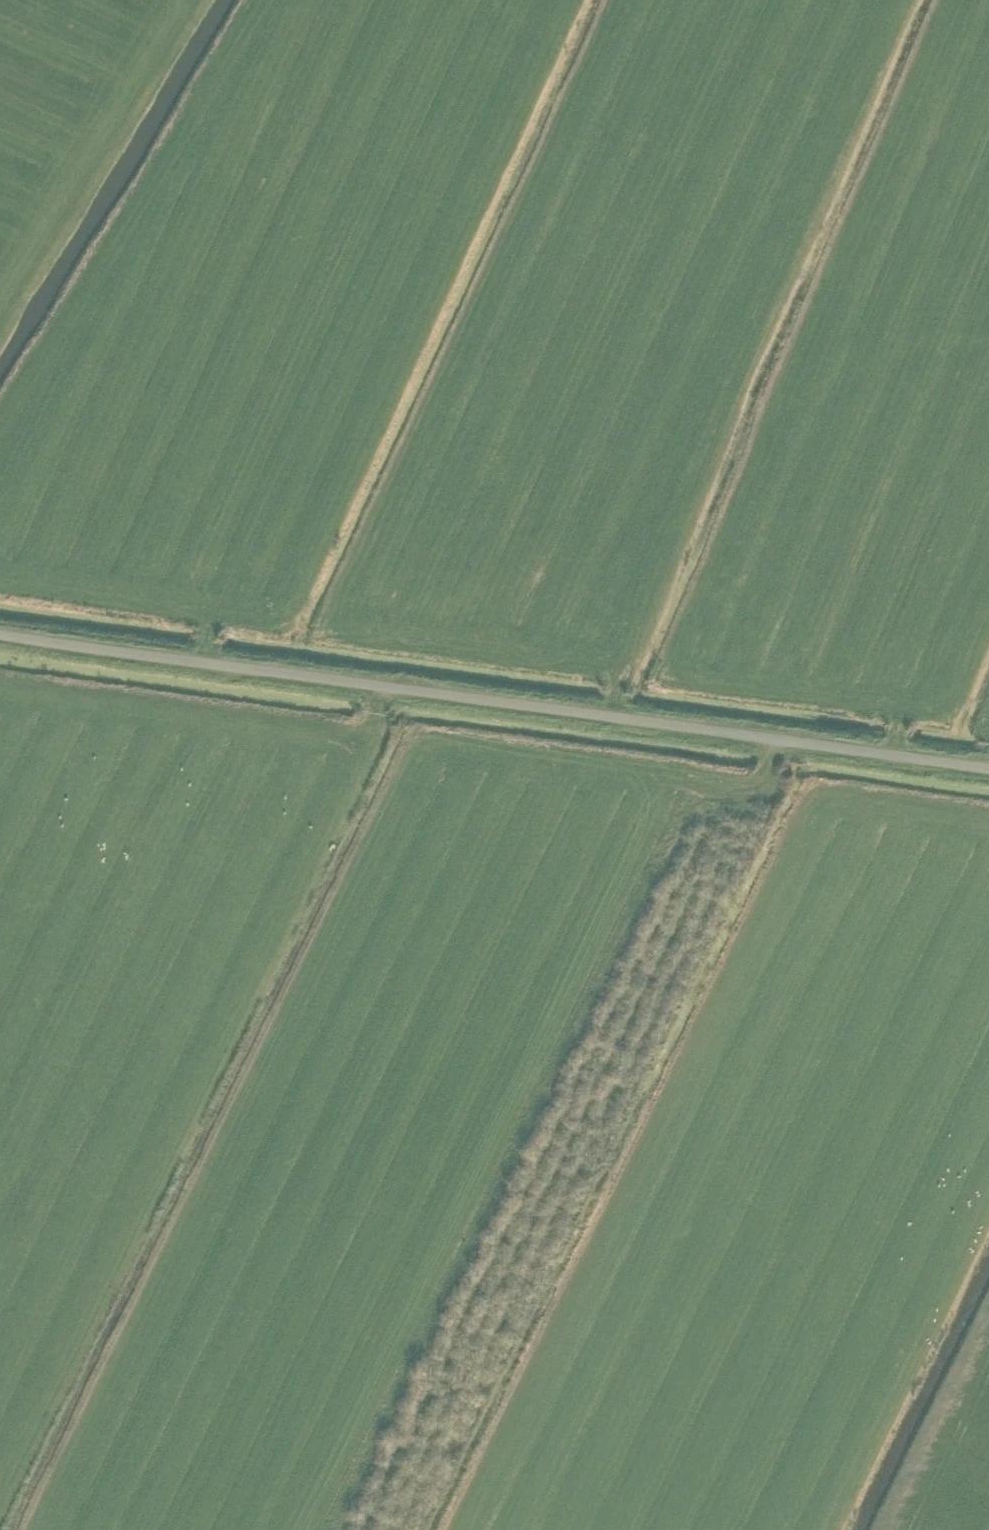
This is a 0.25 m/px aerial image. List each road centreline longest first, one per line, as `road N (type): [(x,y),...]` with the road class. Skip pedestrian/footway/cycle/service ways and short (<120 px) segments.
road 1 (unclassified): [(988,771),(0,635)]

